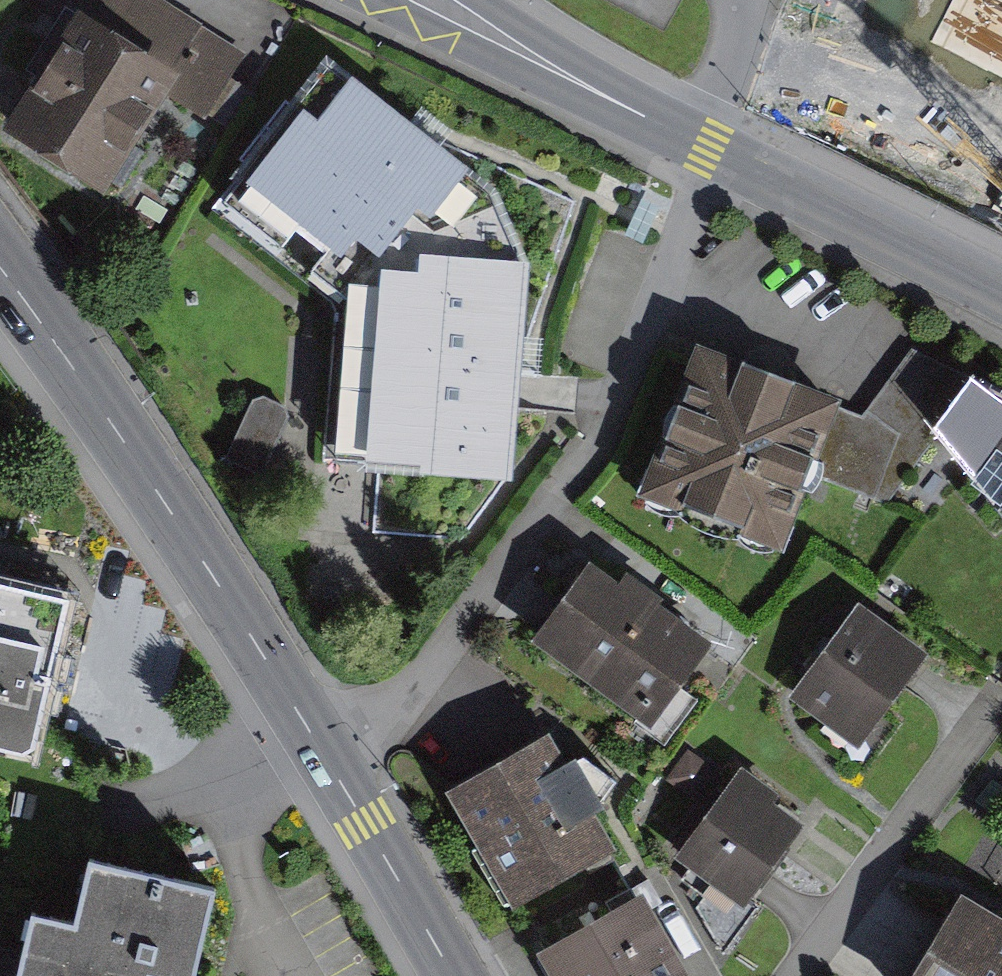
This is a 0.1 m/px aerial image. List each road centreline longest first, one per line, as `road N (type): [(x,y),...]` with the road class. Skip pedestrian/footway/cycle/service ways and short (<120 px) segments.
road 1 (residential): [(318,744),(402,687),(583,454),(641,347),(707,146)]
road 2 (secondary): [(318,744),(0,268)]
road 3 (residential): [(790,975),(1001,688)]
road 4 (secondary): [(1001,294),(707,146)]
road 5 (secondary): [(707,146),(439,0)]
road 6 (secondary): [(453,975),(318,744)]

